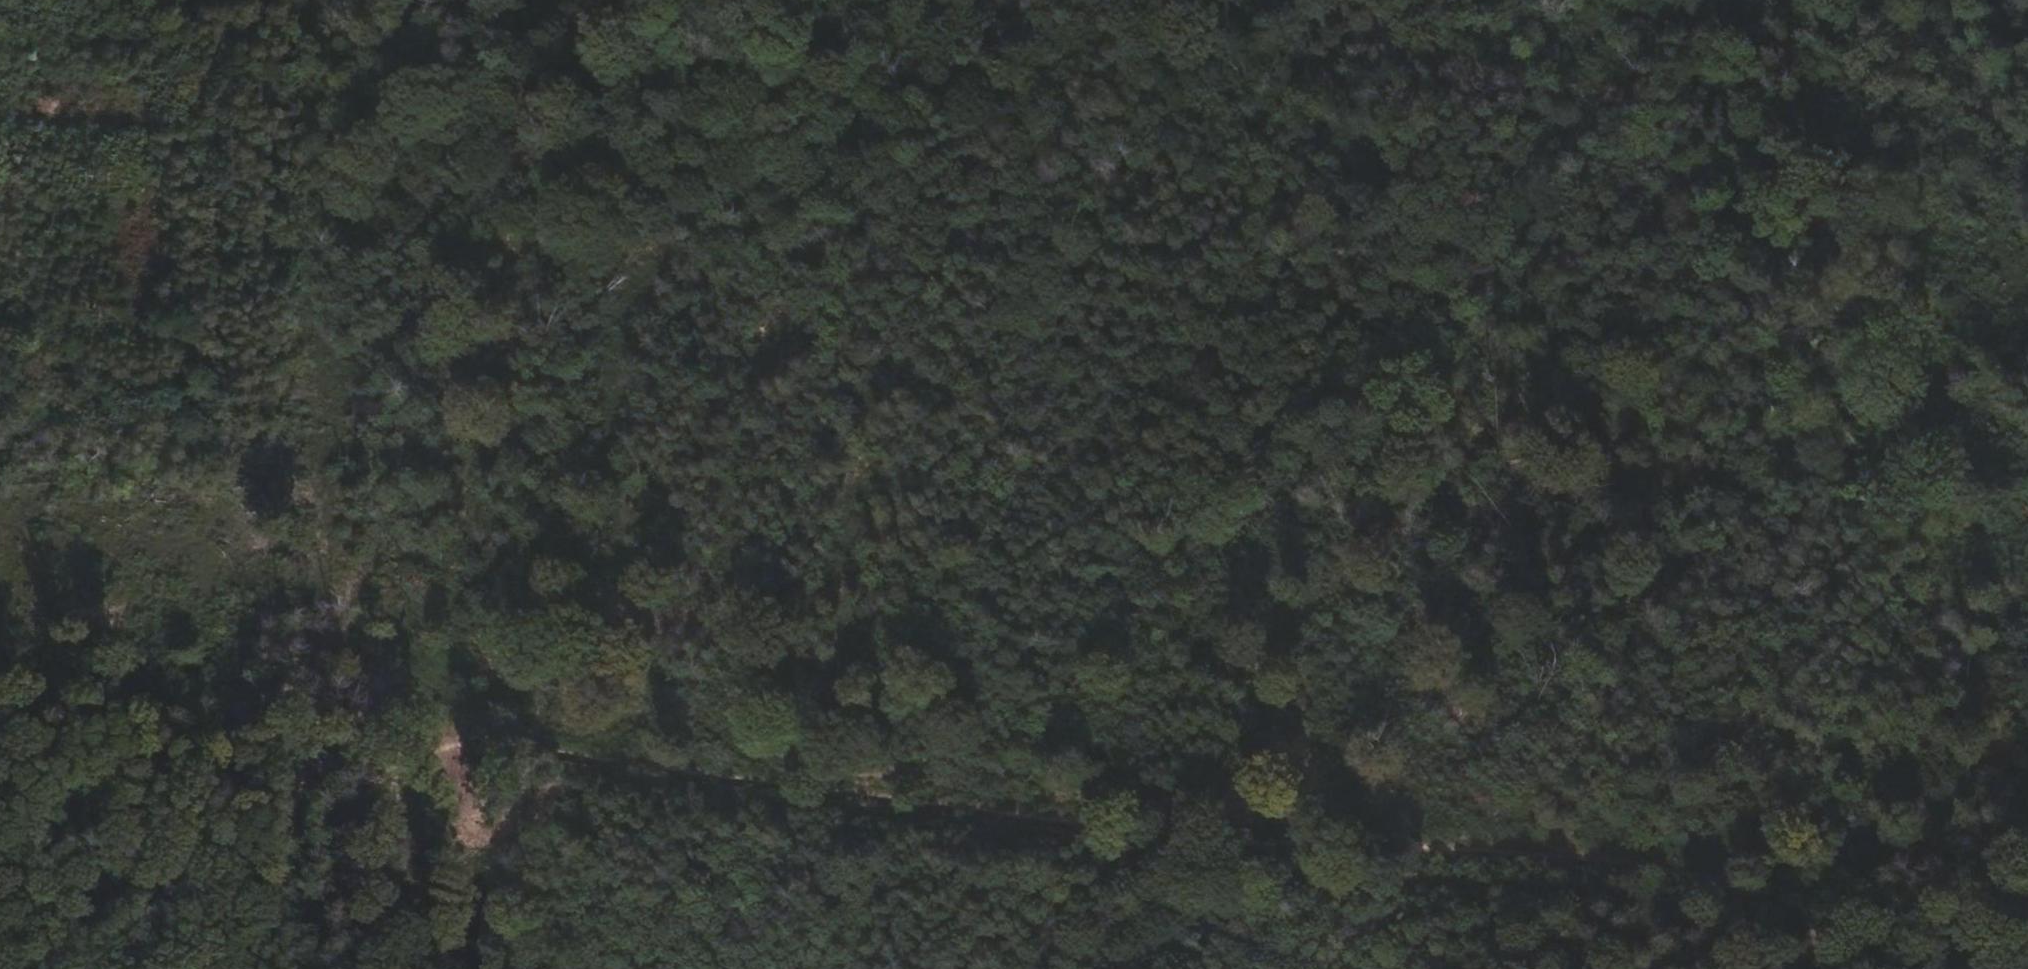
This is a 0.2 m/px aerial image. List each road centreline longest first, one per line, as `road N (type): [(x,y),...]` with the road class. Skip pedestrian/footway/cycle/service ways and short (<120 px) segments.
road 1 (track): [(1851,968),(1838,964),(1782,887),(1731,871),(1512,842),(1446,846),(1336,834),(1267,842),(1166,832),(523,749),(373,755),(249,710),(0,687)]
road 2 (track): [(2007,968),(1984,927),(1999,882),(2027,848)]

